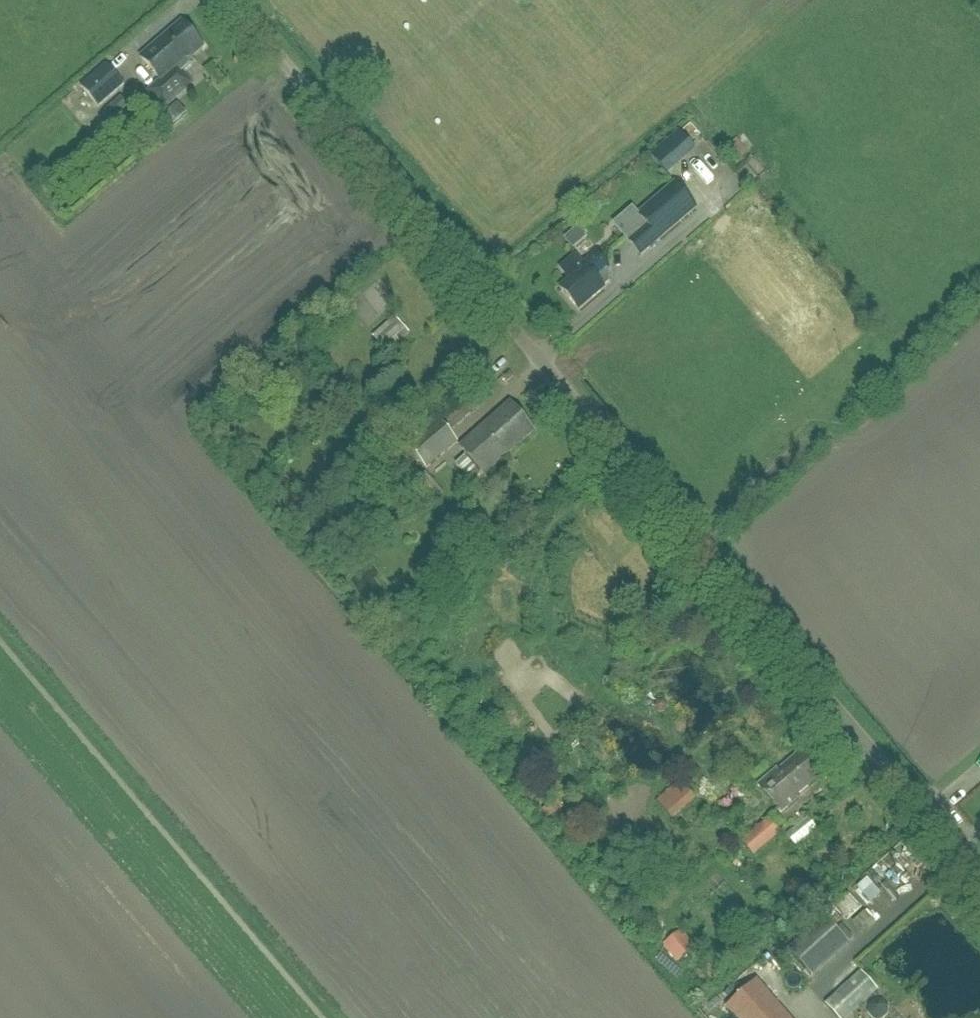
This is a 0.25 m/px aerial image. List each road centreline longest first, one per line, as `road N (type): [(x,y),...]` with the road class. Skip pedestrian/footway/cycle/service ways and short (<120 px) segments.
road 1 (unclassified): [(979,876),(230,0)]

